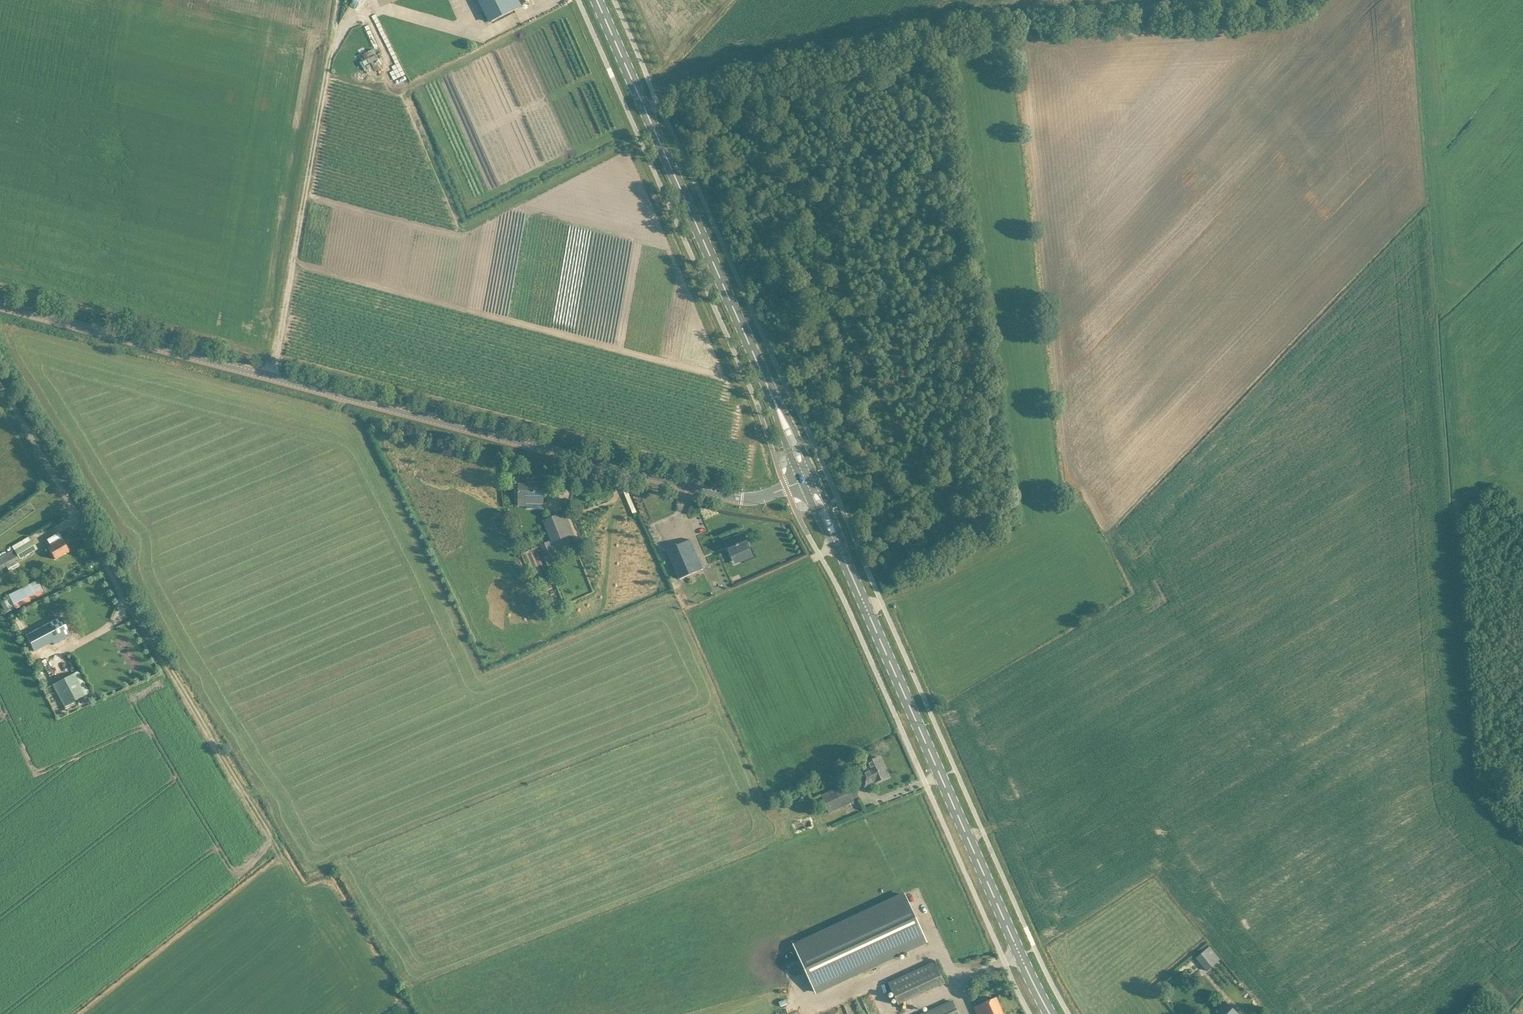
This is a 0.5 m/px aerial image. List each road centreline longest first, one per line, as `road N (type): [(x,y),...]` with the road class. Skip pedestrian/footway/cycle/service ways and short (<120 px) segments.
road 1 (tertiary): [(802,482),(743,501),(0,307)]
road 2 (secondary): [(1051,1013),(853,578)]
road 3 (secondary): [(772,393),(596,0)]

